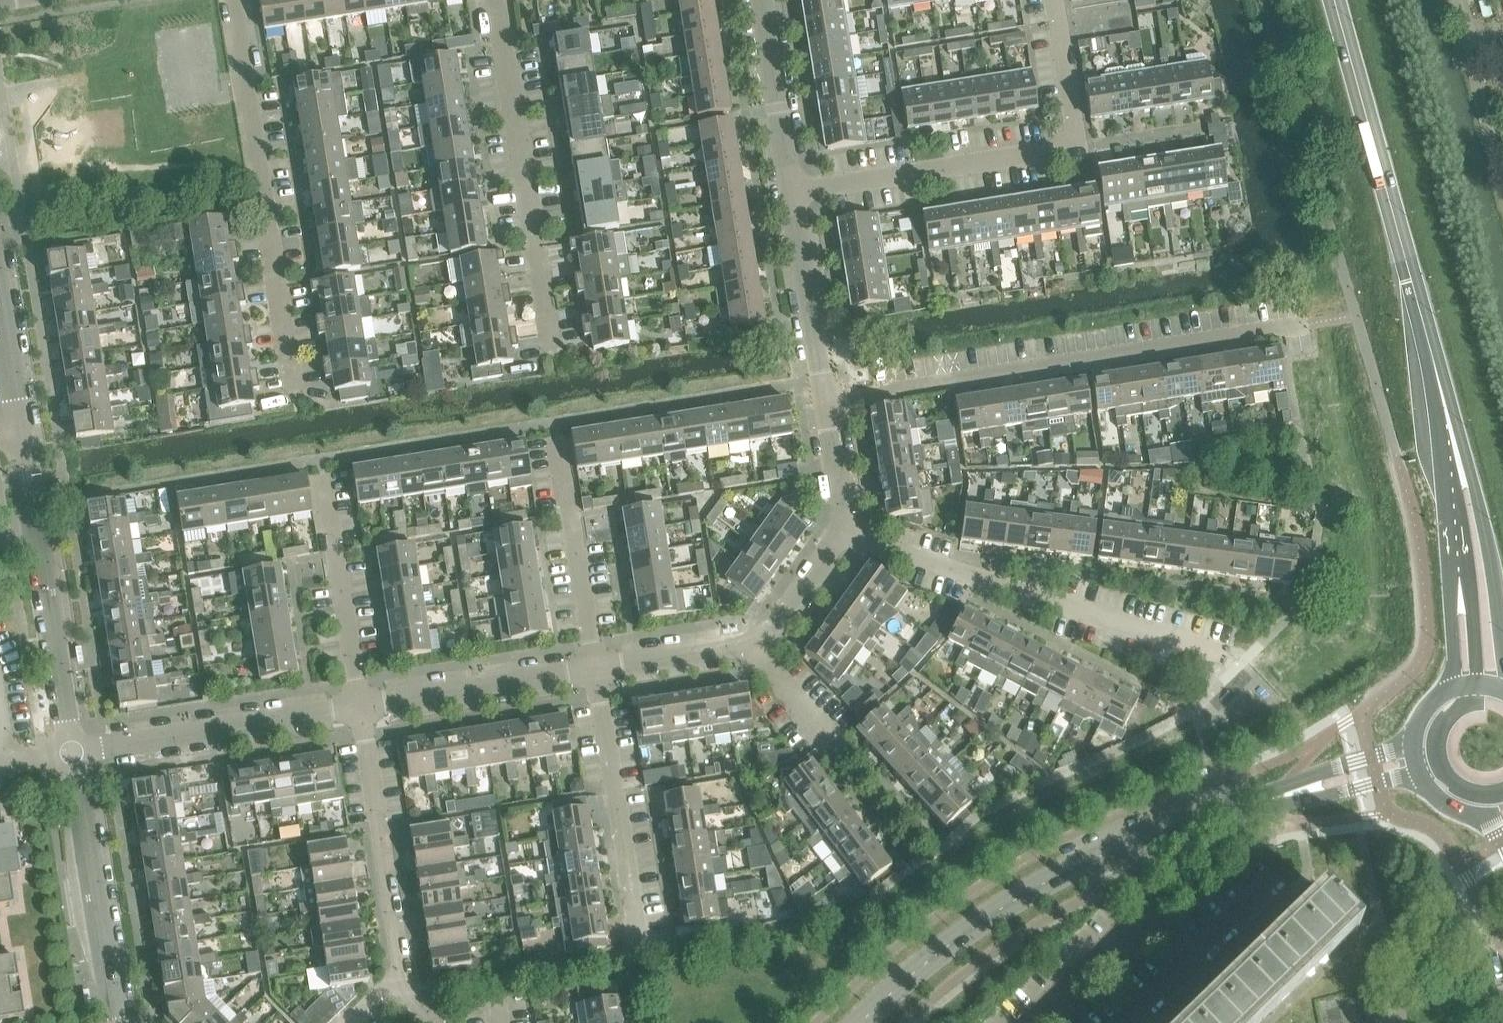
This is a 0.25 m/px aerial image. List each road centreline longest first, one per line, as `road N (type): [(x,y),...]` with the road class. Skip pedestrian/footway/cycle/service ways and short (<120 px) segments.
road 1 (secondary): [(1337,0),(1462,474)]
road 2 (residential): [(825,406),(1301,328)]
road 3 (tertiary): [(1254,807),(1167,830),(1057,878),(938,956),(864,1022)]
road 4 (residential): [(794,196),(1079,151),(1053,0)]
road 5 (residential): [(1244,661),(842,536)]
road 6 (residential): [(296,395),(231,0)]
road 7 (residential): [(552,351),(494,0)]
road 8 (residential): [(360,1022),(400,987),(359,707)]
road 9 (residential): [(72,754),(18,435)]
road 10 (residential): [(72,754),(359,707)]
road 11 (residential): [(641,951),(599,672)]
road 12 (residential): [(116,1022),(72,754)]
road 13 (residential): [(599,672),(555,422)]
road 14 (residential): [(359,707),(320,459)]
road 15 (residential): [(359,707),(599,672)]
road 16 (residential): [(825,406),(794,196)]
road 17 (residential): [(1127,1022),(1272,882)]
road 18 (residential): [(794,196),(765,0)]
road 19 (unclassified): [(1455,0),(1502,185)]
road 20 (secondary): [(1502,638),(1485,526),(1462,474)]
road 21 (residential): [(599,672),(756,646)]
road 22 (residential): [(756,646),(842,536)]
road 23 (residential): [(842,536),(825,406)]
road 24 (residential): [(18,435),(0,312)]
road 25 (residential): [(834,742),(756,646)]
road 26 (tertiary): [(1415,742),(1326,772),(1304,792)]

